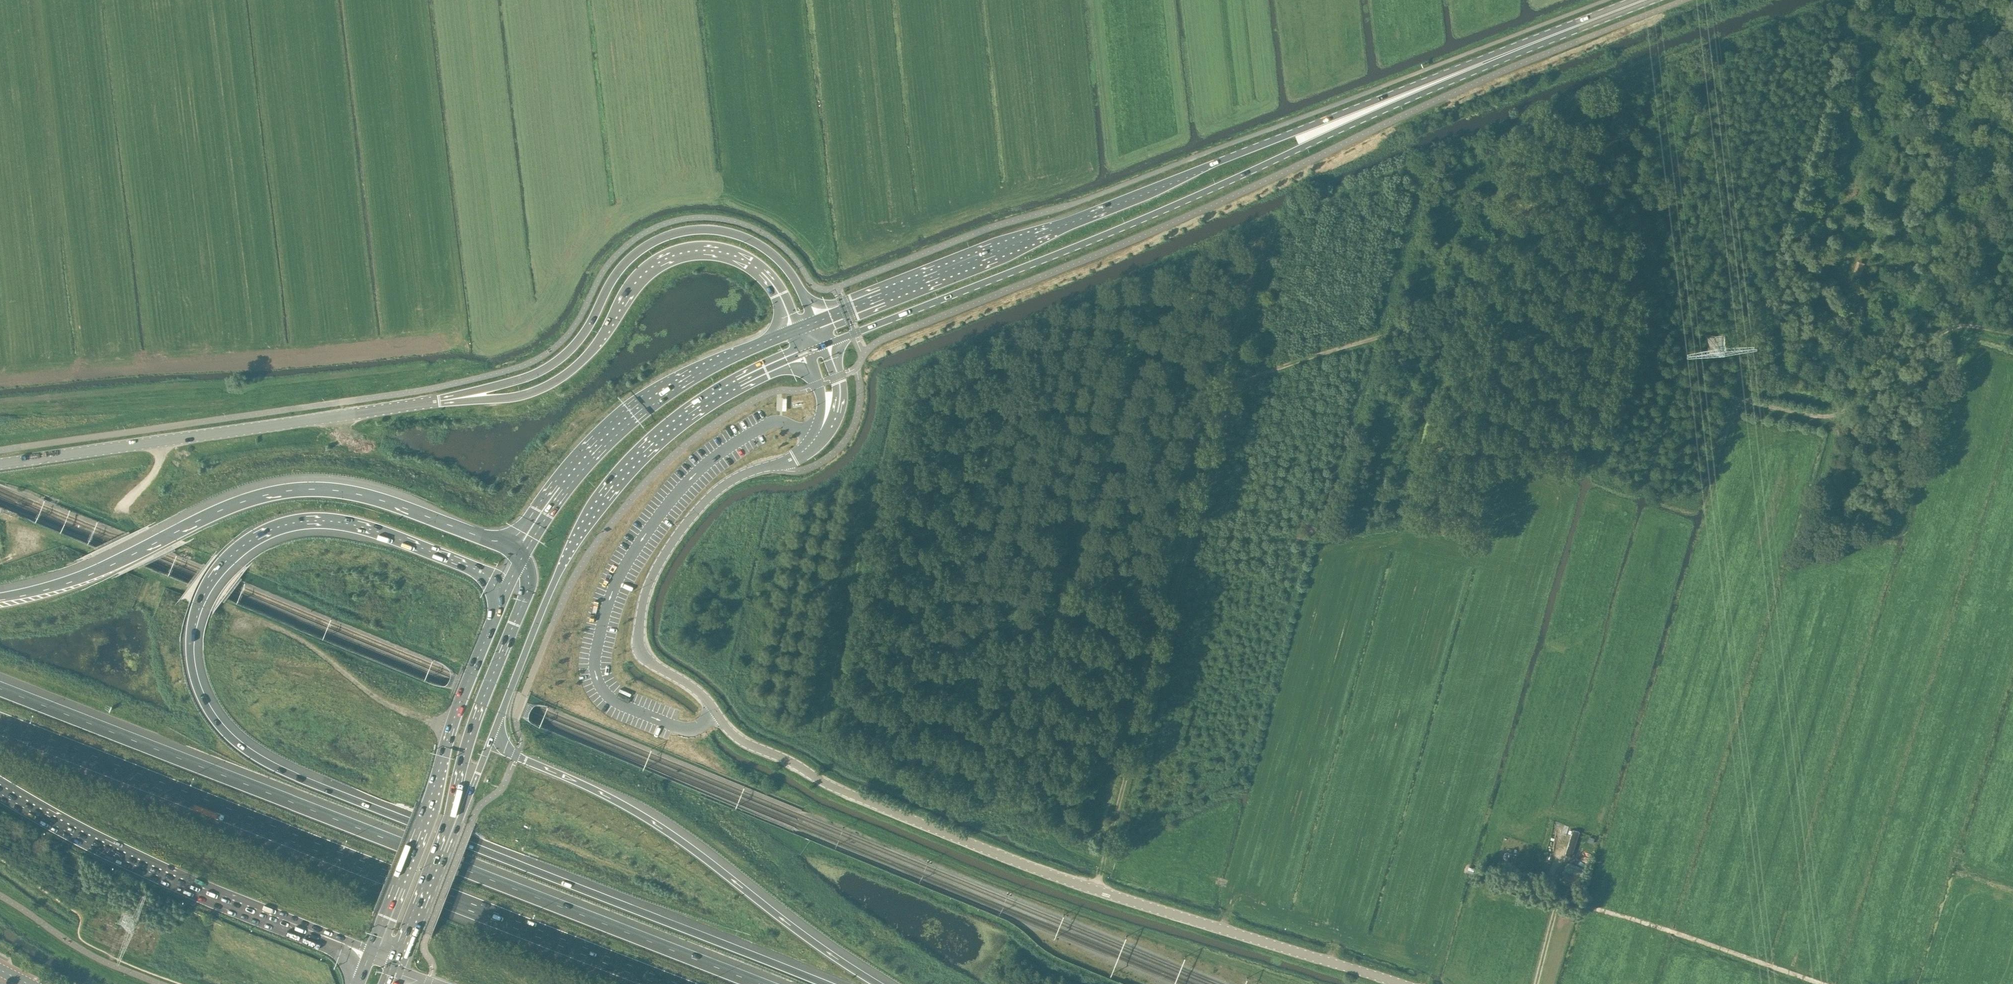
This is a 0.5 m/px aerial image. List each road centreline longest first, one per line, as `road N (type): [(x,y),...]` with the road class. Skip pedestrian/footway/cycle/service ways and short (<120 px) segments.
road 1 (motorway): [(826,983),(270,765),(217,721),(191,663),(192,628),(217,569),(249,537),(307,516),(370,523),(469,562),(489,576),(500,604)]
road 2 (tertiary): [(1404,983),(1062,877),(847,792),(737,736),(702,694),(642,654),(645,592),(711,495),(778,464)]
road 3 (motorway): [(757,983),(0,687)]
road 4 (motorway): [(0,725),(669,983)]
road 5 (primary): [(1352,116),(815,321)]
road 6 (primary): [(827,344),(1170,207),(1352,116)]
road 7 (motorway): [(522,557),(381,495),(289,485),(211,509),(82,573),(0,594)]
road 8 (primary): [(489,744),(563,563),(605,493),(685,415),(803,353)]
road 9 (tertiary): [(471,396),(0,463)]
road 10 (motorway): [(883,983),(642,816),(489,744)]
road 11 (tertiary): [(815,321),(788,268),(750,240),(726,231),(671,235),(627,261),(574,346),(545,369),(471,396)]
road 12 (tertiary): [(471,396),(531,394),(558,380),(593,350),(641,276),(682,253),(727,253),(750,263),(780,295),(793,330)]
road 13 (motorway): [(0,789),(149,867),(368,957)]
road 14 (primary): [(500,604),(368,957)]
road 15 (primary): [(793,330),(678,382),(618,424),(541,511),(522,557)]
road 16 (primary): [(1352,116),(1646,0)]
road 17 (motorway): [(460,819),(469,735),(529,586),(522,557)]
road 18 (primary): [(401,970),(460,819)]

